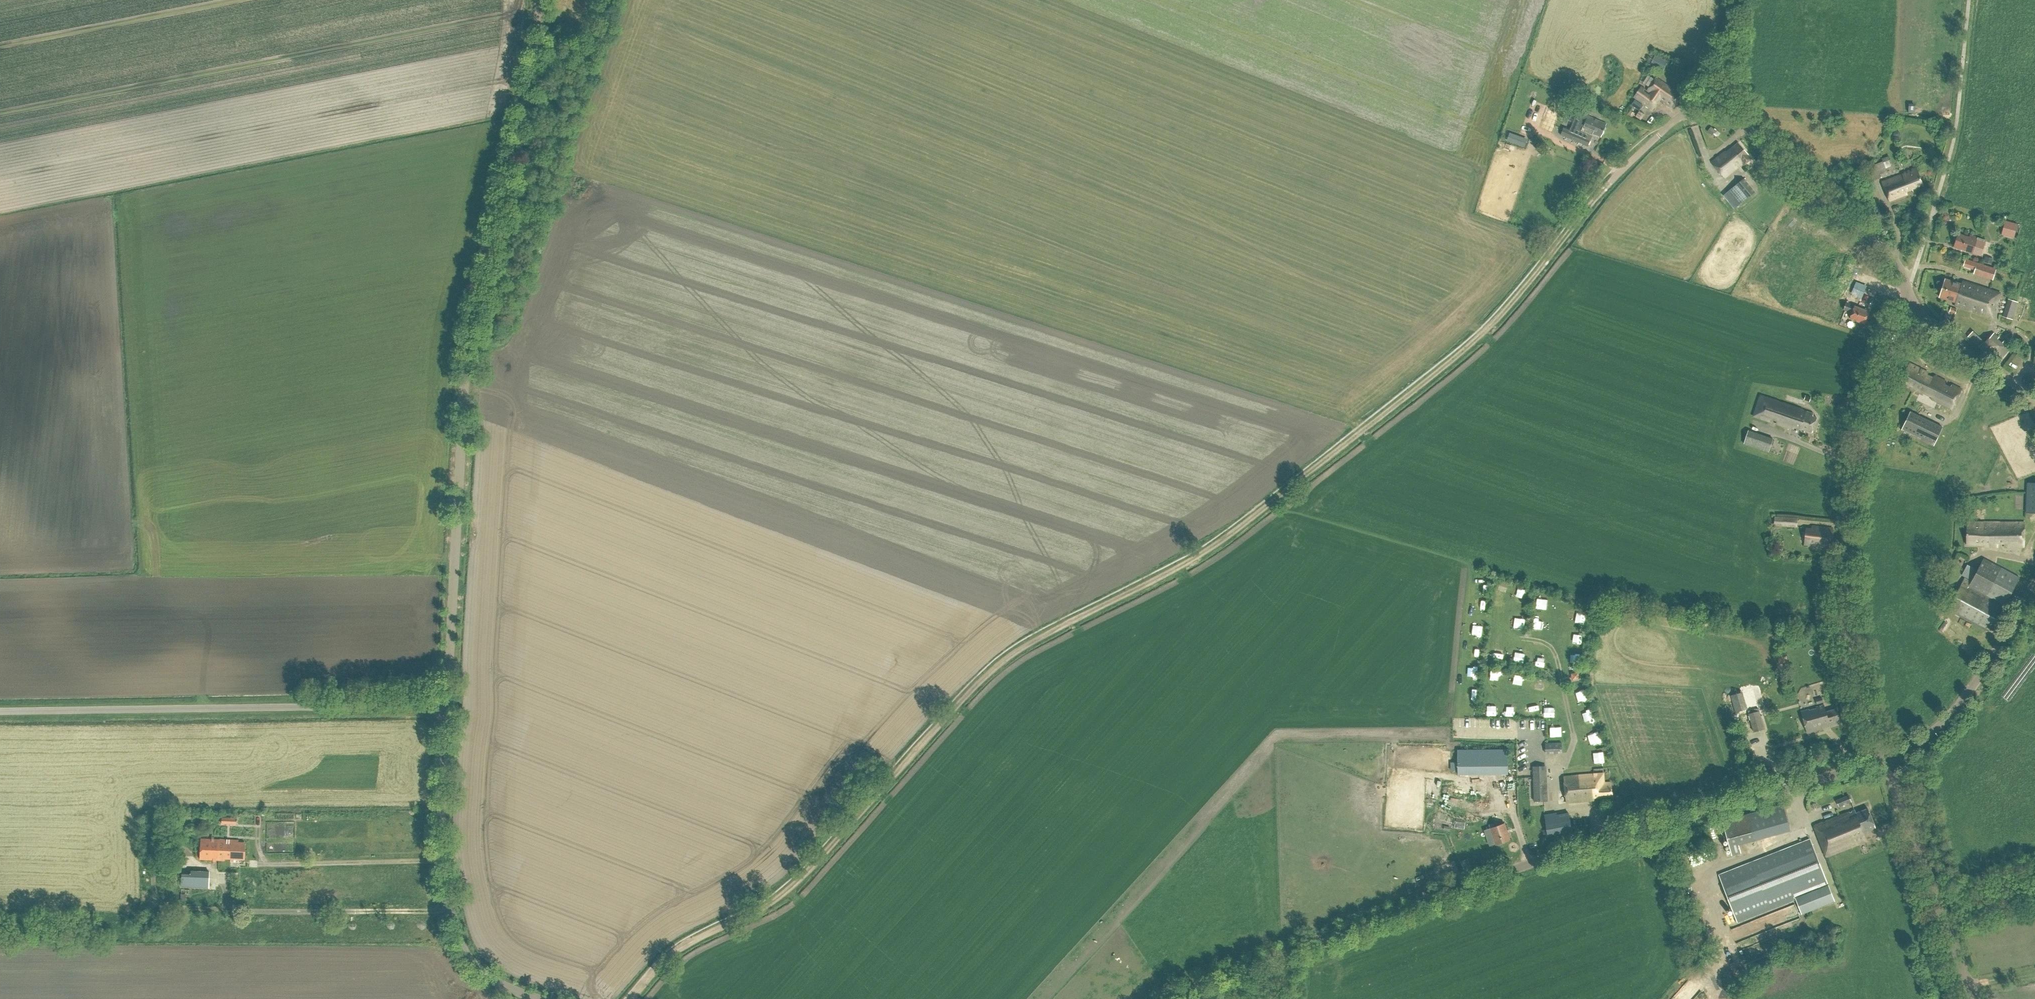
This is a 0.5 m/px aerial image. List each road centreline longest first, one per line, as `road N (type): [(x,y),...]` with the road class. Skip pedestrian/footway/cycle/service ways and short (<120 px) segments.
road 1 (track): [(631,998),(679,949),(756,912),(800,880),(999,664),(1190,562),(1458,357),(1658,136)]
road 2 (unclassified): [(1170,998),(1618,837),(1889,761)]
road 3 (unclassified): [(446,704),(466,342),(529,87),(537,0)]
road 4 (unclassified): [(1889,761),(1860,685),(1842,596),(1861,460),(1905,308)]
road 5 (unclassified): [(0,711),(446,704)]
road 6 (unclassified): [(539,998),(494,982),(473,963),(454,923),(440,850),(446,704)]
road 7 (unclassified): [(1905,308),(1907,293),(1891,257),(1783,169),(1741,120)]
road 8 (tertiary): [(1976,998),(1889,761)]
road 9 (track): [(450,911),(238,913),(222,878)]
road 10 (tertiary): [(1889,761),(1950,715),(2034,593)]
road 11 (unclassified): [(2029,393),(1905,308)]

